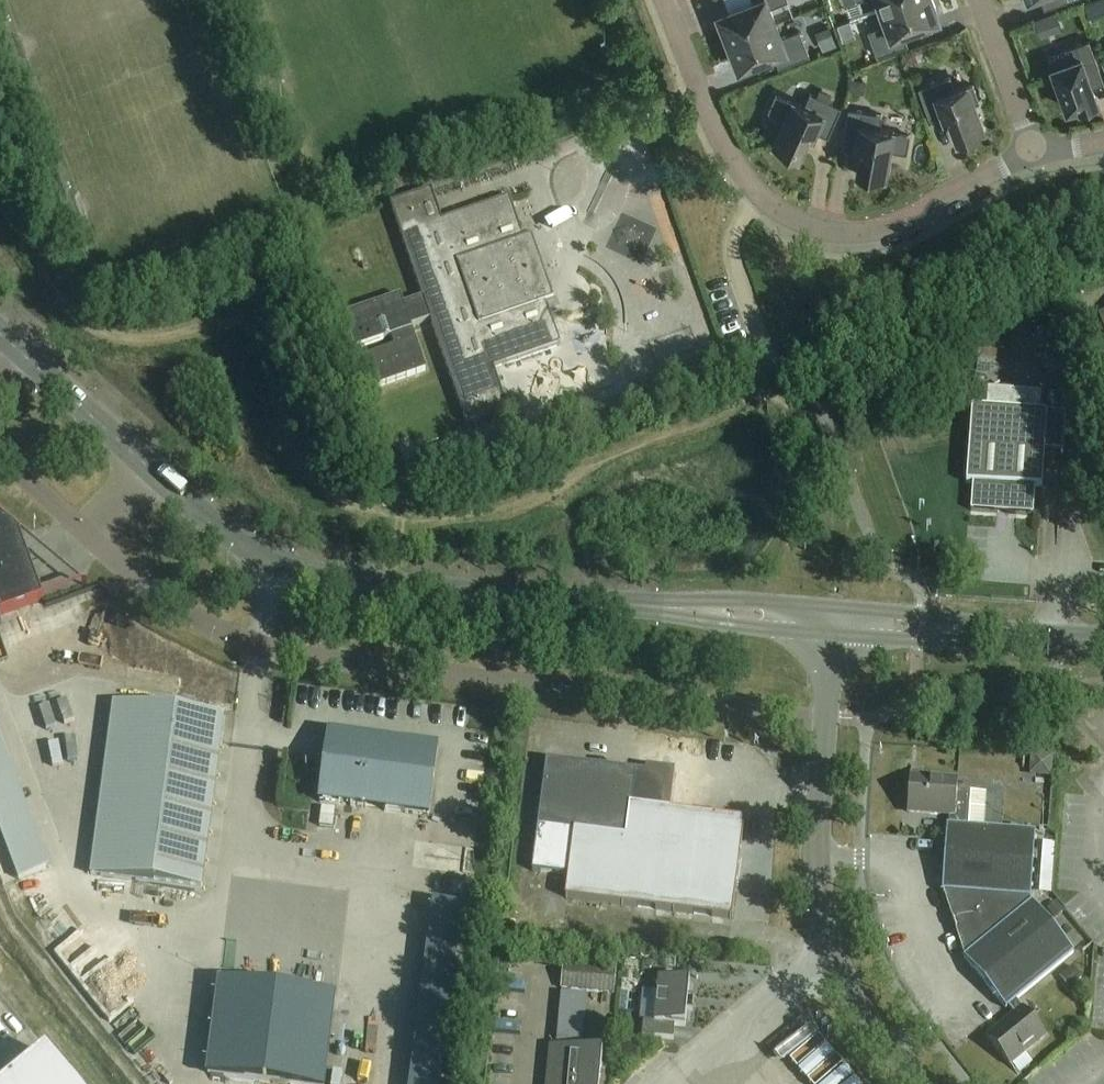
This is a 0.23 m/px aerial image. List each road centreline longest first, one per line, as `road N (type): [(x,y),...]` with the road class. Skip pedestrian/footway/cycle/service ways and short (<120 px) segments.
road 1 (residential): [(256,652),(825,718)]
road 2 (tertiary): [(832,625),(359,587),(268,561)]
road 3 (residential): [(915,1083),(841,980),(823,917),(816,840),(825,718)]
road 4 (residential): [(0,454),(151,597),(256,652)]
road 5 (tertiary): [(268,561),(191,508),(21,356)]
road 6 (residential): [(760,198),(818,228),(871,232),(1034,153)]
road 7 (tertiary): [(1103,643),(832,625)]
road 8 (residential): [(667,0),(725,147),(760,198)]
road 9 (residential): [(979,0),(1034,153)]
road 10 (residential): [(765,345),(733,241),(760,198)]

